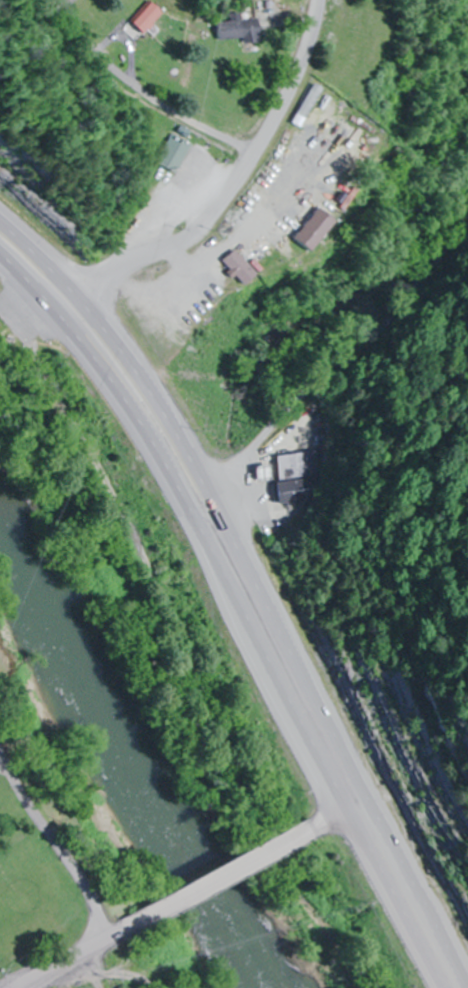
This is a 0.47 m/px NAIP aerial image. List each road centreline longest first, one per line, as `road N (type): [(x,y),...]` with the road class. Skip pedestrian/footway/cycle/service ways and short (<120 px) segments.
road 1 (trunk): [(467,971),(181,440),(96,314),(0,212)]
road 2 (trunk): [(0,256),(87,356),(150,450),(441,987)]
road 3 (residential): [(176,496),(233,464),(351,356),(406,302),(467,221)]
road 4 (residential): [(320,0),(292,91),(212,217),(184,244),(81,299)]
road 5 (residential): [(246,170),(80,54),(31,3)]
road 6 (residential): [(311,831),(123,930)]
road 7 (residential): [(98,939),(83,887),(0,755)]
road 8 (residential): [(123,930),(8,987)]

